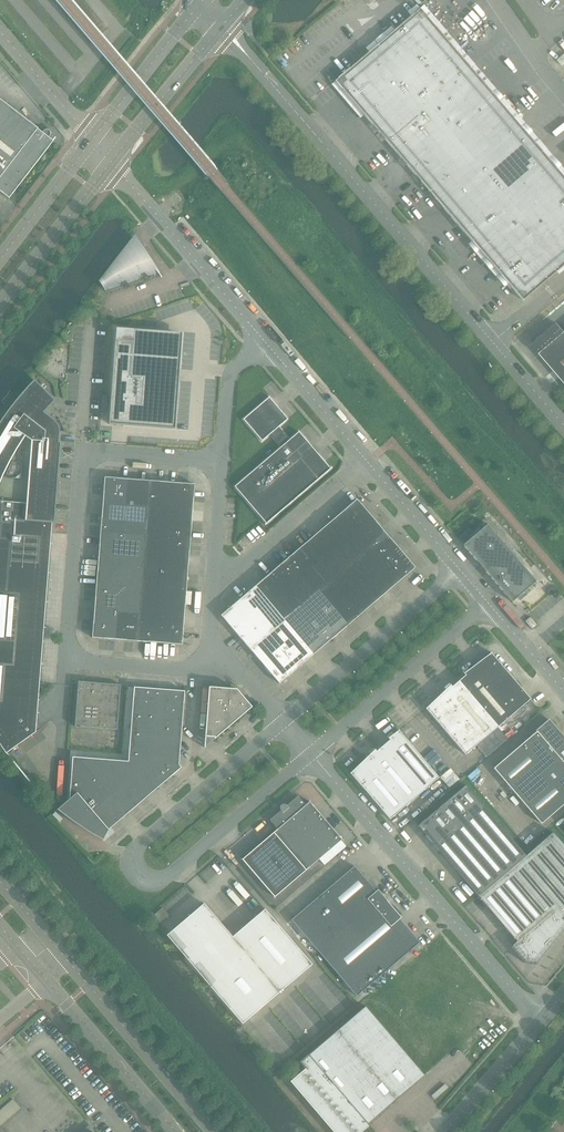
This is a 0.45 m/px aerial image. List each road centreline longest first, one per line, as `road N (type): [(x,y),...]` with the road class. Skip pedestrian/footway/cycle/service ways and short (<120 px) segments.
road 1 (unclassified): [(208,650),(181,669),(66,661),(81,450),(221,459)]
road 2 (unclassified): [(283,719),(145,839),(134,857),(142,877),(163,879),(311,753)]
road 3 (unclassified): [(492,342),(232,37)]
road 4 (unclassified): [(540,1022),(311,753)]
road 5 (unclassified): [(265,342),(110,163)]
road 6 (unclassified): [(311,753),(489,604)]
road 7 (unclassified): [(457,567),(283,719)]
road 8 (secondary): [(211,1131),(68,961)]
road 9 (secondary): [(46,980),(175,1131)]
road 10 (unclassified): [(214,570),(238,568),(366,460)]
road 11 (secondary): [(0,306),(110,163)]
road 12 (secondary): [(202,0),(91,140)]
road 13 (secondary): [(110,163),(222,25)]
road 14 (unclassified): [(366,460),(265,342)]
road 15 (secondary): [(91,140),(0,258)]
road 16 (unclassified): [(444,1131),(540,1022)]
road 17 (unclassified): [(0,32),(91,140)]
road 18 (unclassified): [(457,567),(366,460)]
road 19 (unclassified): [(221,459),(231,373),(265,342)]

